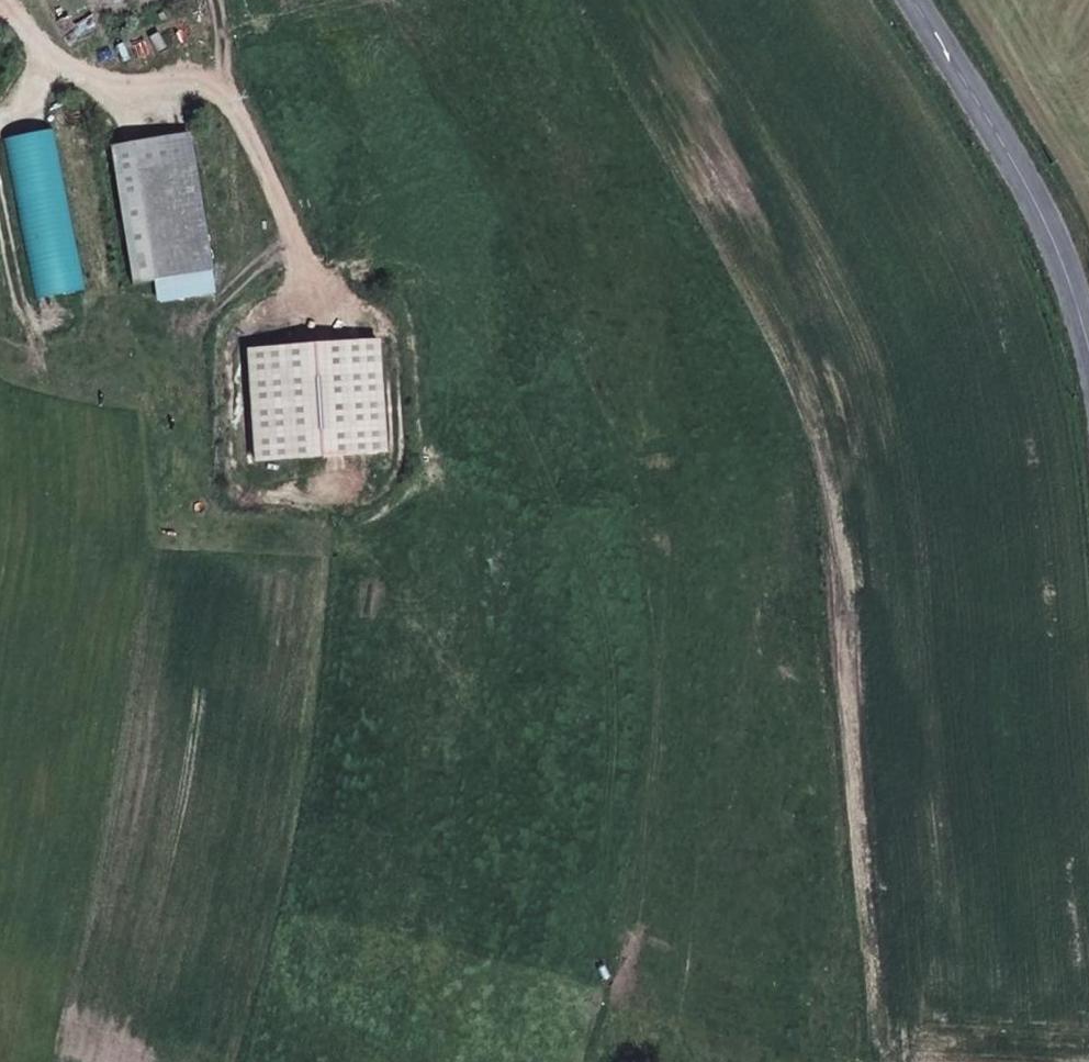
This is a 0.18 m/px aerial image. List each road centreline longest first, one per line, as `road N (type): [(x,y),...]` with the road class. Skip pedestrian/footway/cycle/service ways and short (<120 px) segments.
road 1 (tertiary): [(906,0),(1049,227),(1088,336)]

